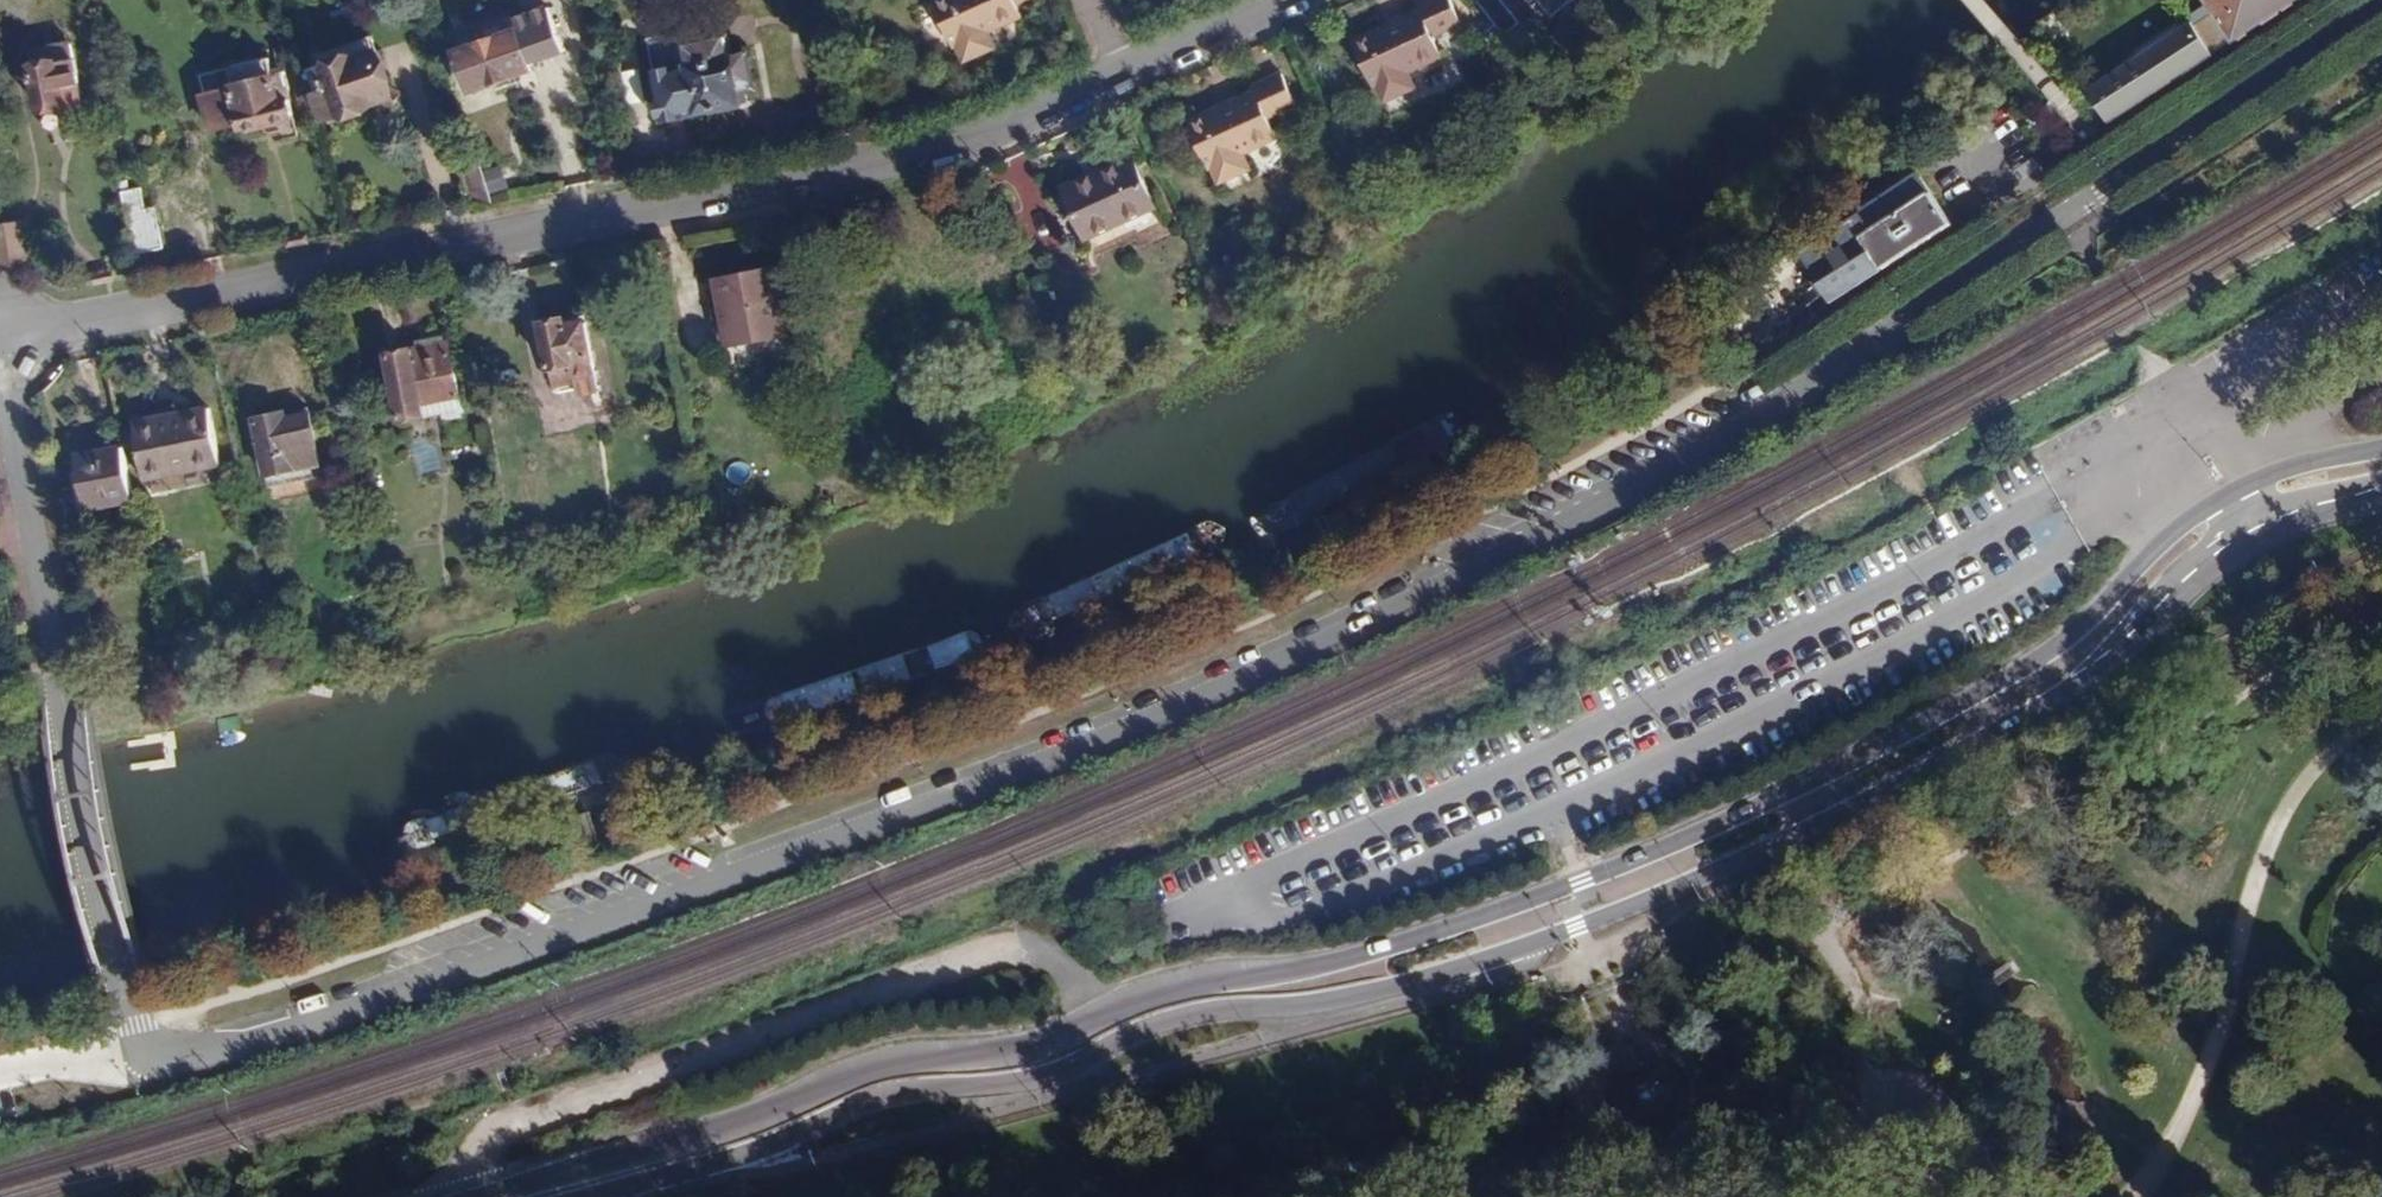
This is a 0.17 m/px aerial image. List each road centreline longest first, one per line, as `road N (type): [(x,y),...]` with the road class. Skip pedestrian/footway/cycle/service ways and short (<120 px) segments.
road 1 (residential): [(2381,10),(2229,120),(2035,232),(1840,366),(1648,481),(1474,571),(1222,687),(964,791),(234,1051),(148,1051)]
road 2 (primary): [(2381,445),(2269,473),(2228,493),(2031,668),(1748,813),(1577,882),(1331,962),(1162,987),(1052,1041),(878,1060),(662,1153),(510,1196)]
road 3 (primary): [(587,1196),(773,1148),(890,1095),(1036,1081),(1183,1019),(1325,1005),(1622,912),(1763,854),(2017,731),(2134,642),(2209,559),(2305,517),(2381,498)]
road 4 (residential): [(1129,78),(934,157),(0,342)]
road 5 (residential): [(148,1051),(132,1026),(0,362)]
road 6 (residential): [(1294,0),(1129,78)]
road 7 (residential): [(148,1051),(0,1073)]

